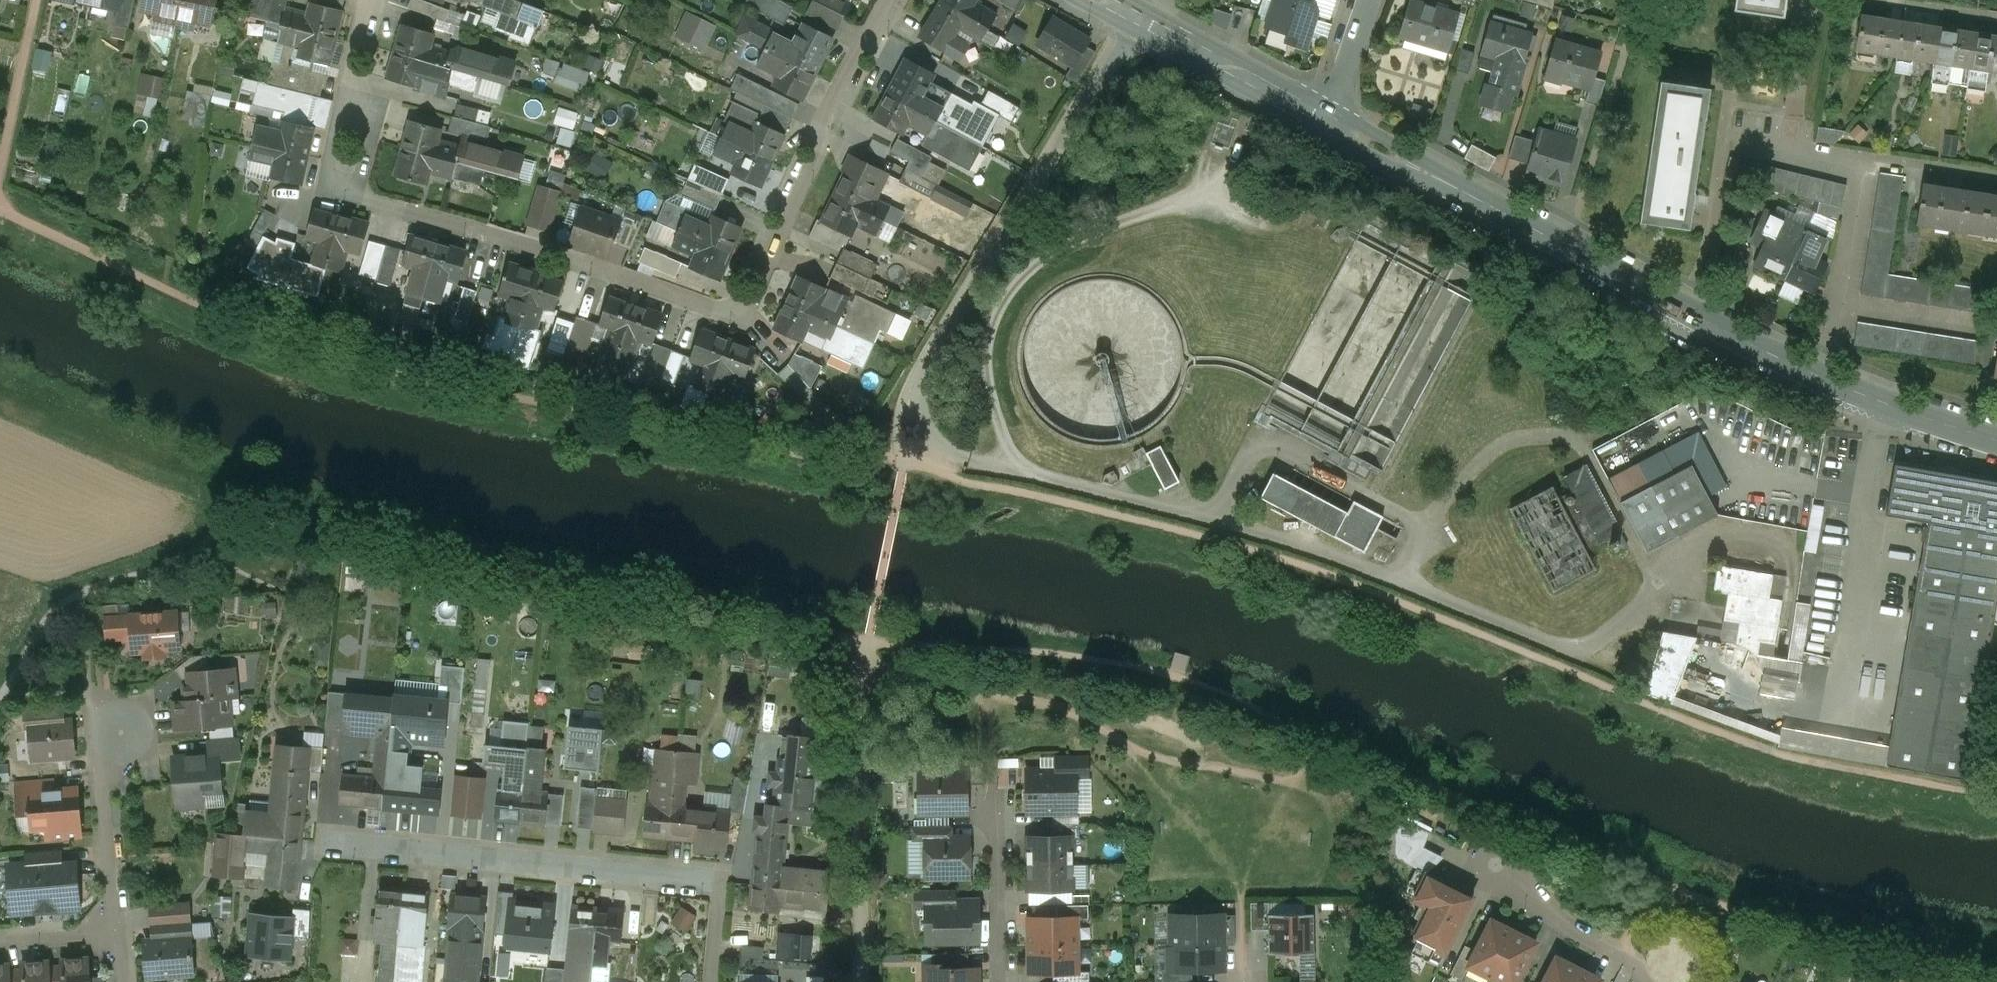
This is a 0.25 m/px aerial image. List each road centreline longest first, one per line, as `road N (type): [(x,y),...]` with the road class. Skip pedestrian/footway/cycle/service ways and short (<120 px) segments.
road 1 (residential): [(358,199),(510,240),(732,315),(755,286),(891,0)]
road 2 (tertiary): [(1326,120),(1822,376),(1996,441)]
road 3 (residential): [(713,981),(722,883),(327,842)]
road 4 (tertiary): [(1101,0),(1326,120)]
road 5 (residential): [(117,929),(110,789),(123,738)]
road 6 (residential): [(1648,981),(1619,952),(1554,917),(1498,872)]
road 7 (residential): [(1004,981),(1000,801)]
road 8 (residential): [(1326,120),(1368,0)]
road 9 (residential): [(350,90),(332,180),(340,194),(358,199)]

